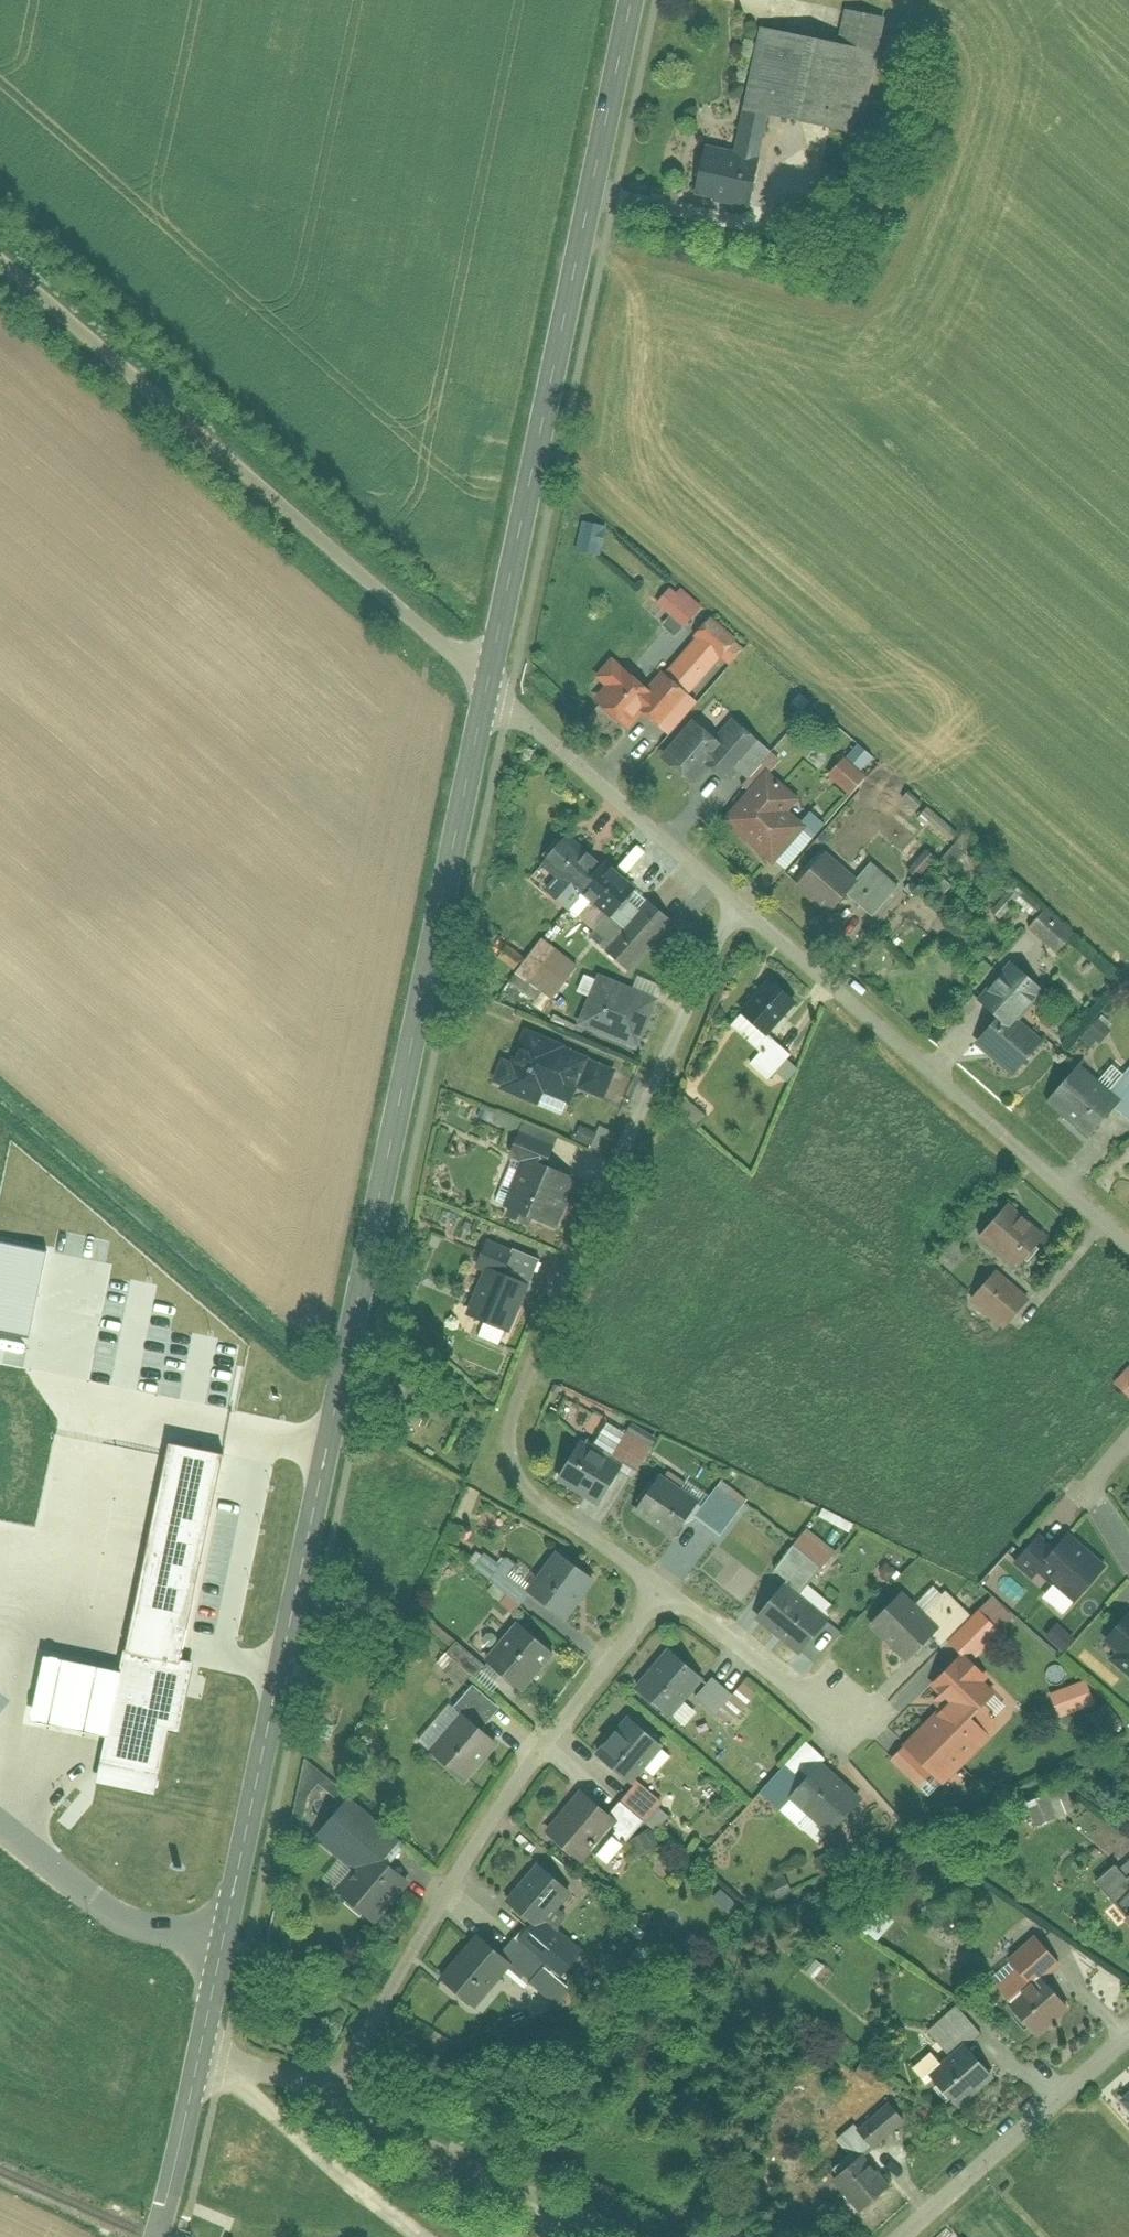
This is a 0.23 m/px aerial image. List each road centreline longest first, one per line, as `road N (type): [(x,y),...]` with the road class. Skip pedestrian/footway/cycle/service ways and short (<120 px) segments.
road 1 (residential): [(736,898),(514,1415),(512,1460),(531,1486),(661,1589),(454,1890),(327,2098)]
road 2 (tertiary): [(494,680),(224,1951)]
road 3 (tertiary): [(633,0),(494,680)]
road 4 (unclassified): [(0,261),(494,680)]
road 5 (residential): [(1128,1246),(736,898)]
road 6 (residential): [(736,898),(494,680)]
road 7 (residential): [(327,2098),(617,2236)]
road 8 (residential): [(904,2236),(1128,2039)]
road 9 (unclassified): [(0,1818),(140,1924),(224,1951)]
road 10 (tertiary): [(205,2038),(156,2236)]
road 11 (residential): [(205,2038),(327,2098)]

